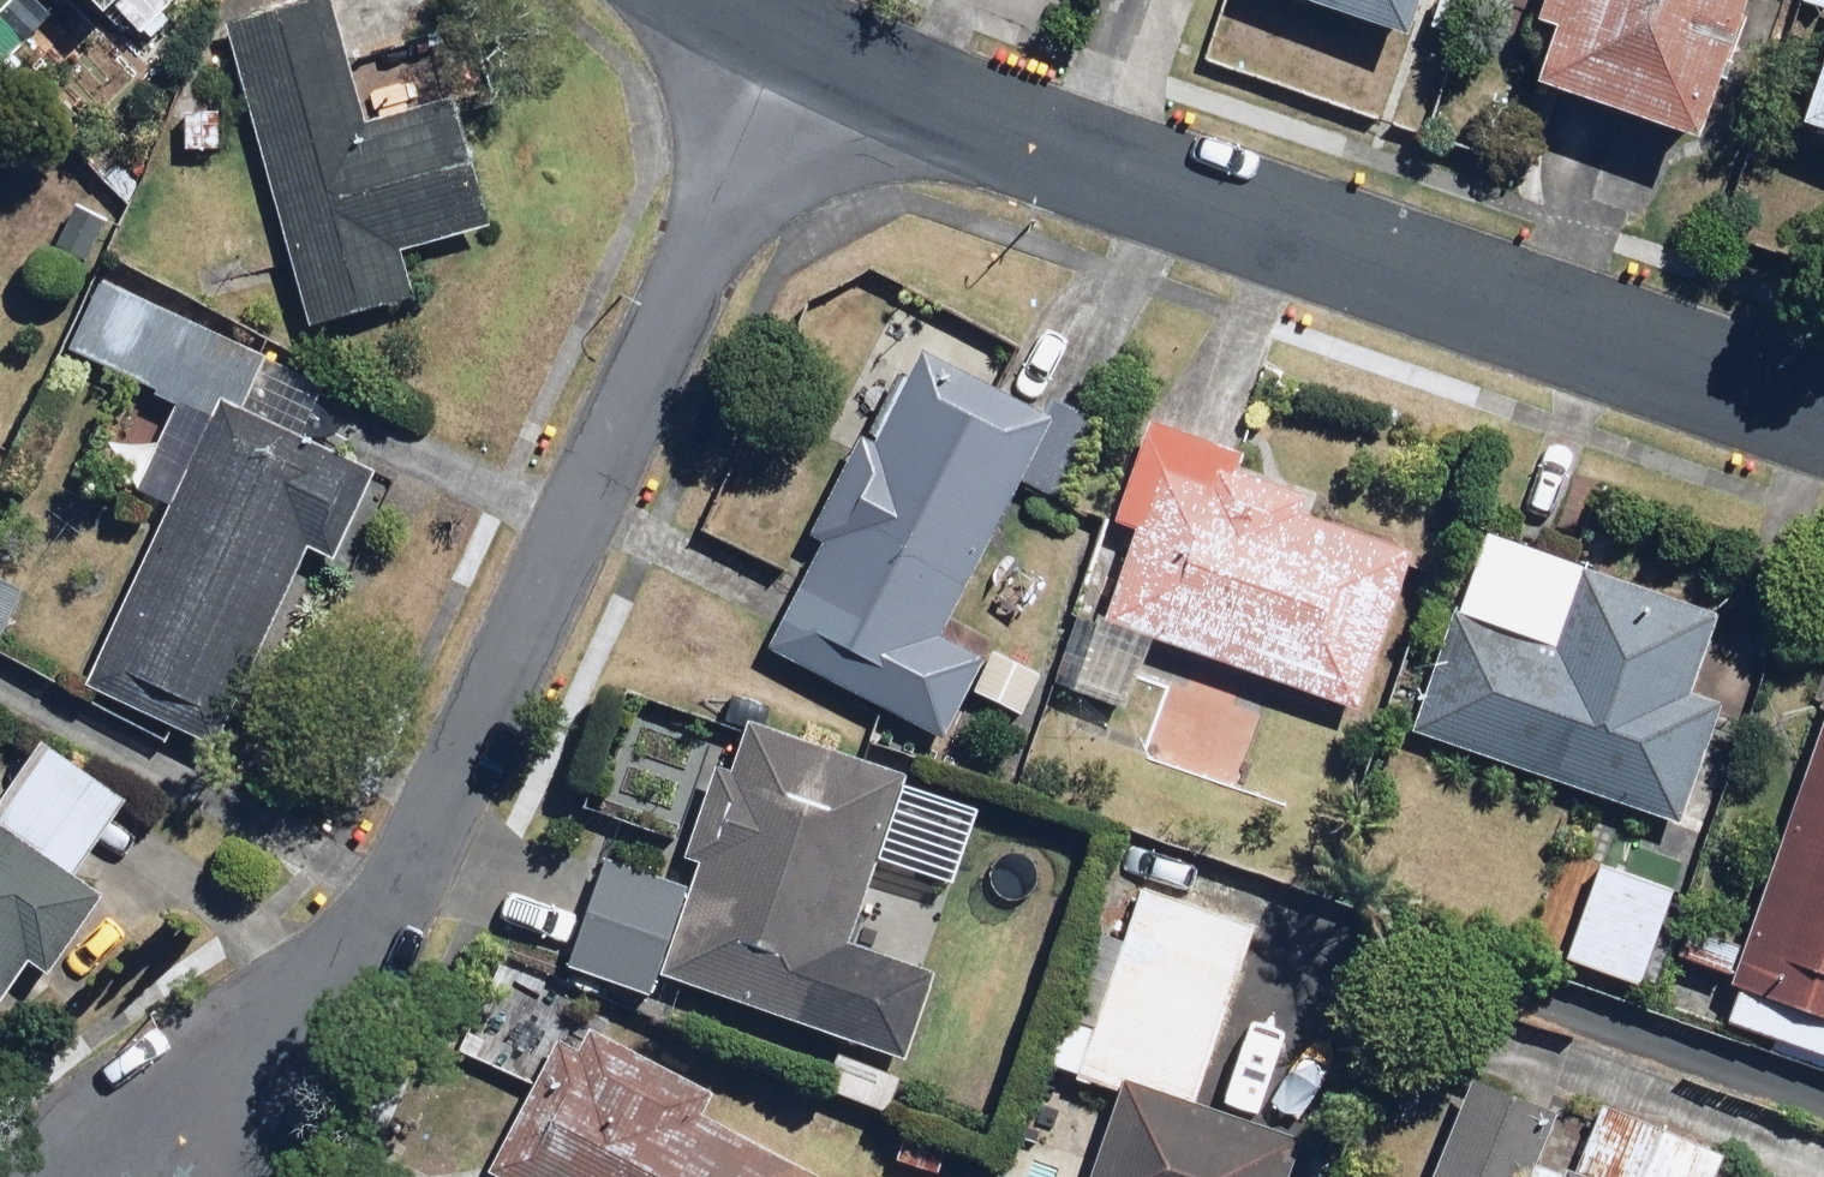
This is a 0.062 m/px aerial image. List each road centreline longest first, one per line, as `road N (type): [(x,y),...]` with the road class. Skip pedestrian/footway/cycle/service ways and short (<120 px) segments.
road 1 (residential): [(787,47),(386,907),(151,1176)]
road 2 (residential): [(1823,412),(787,47)]

